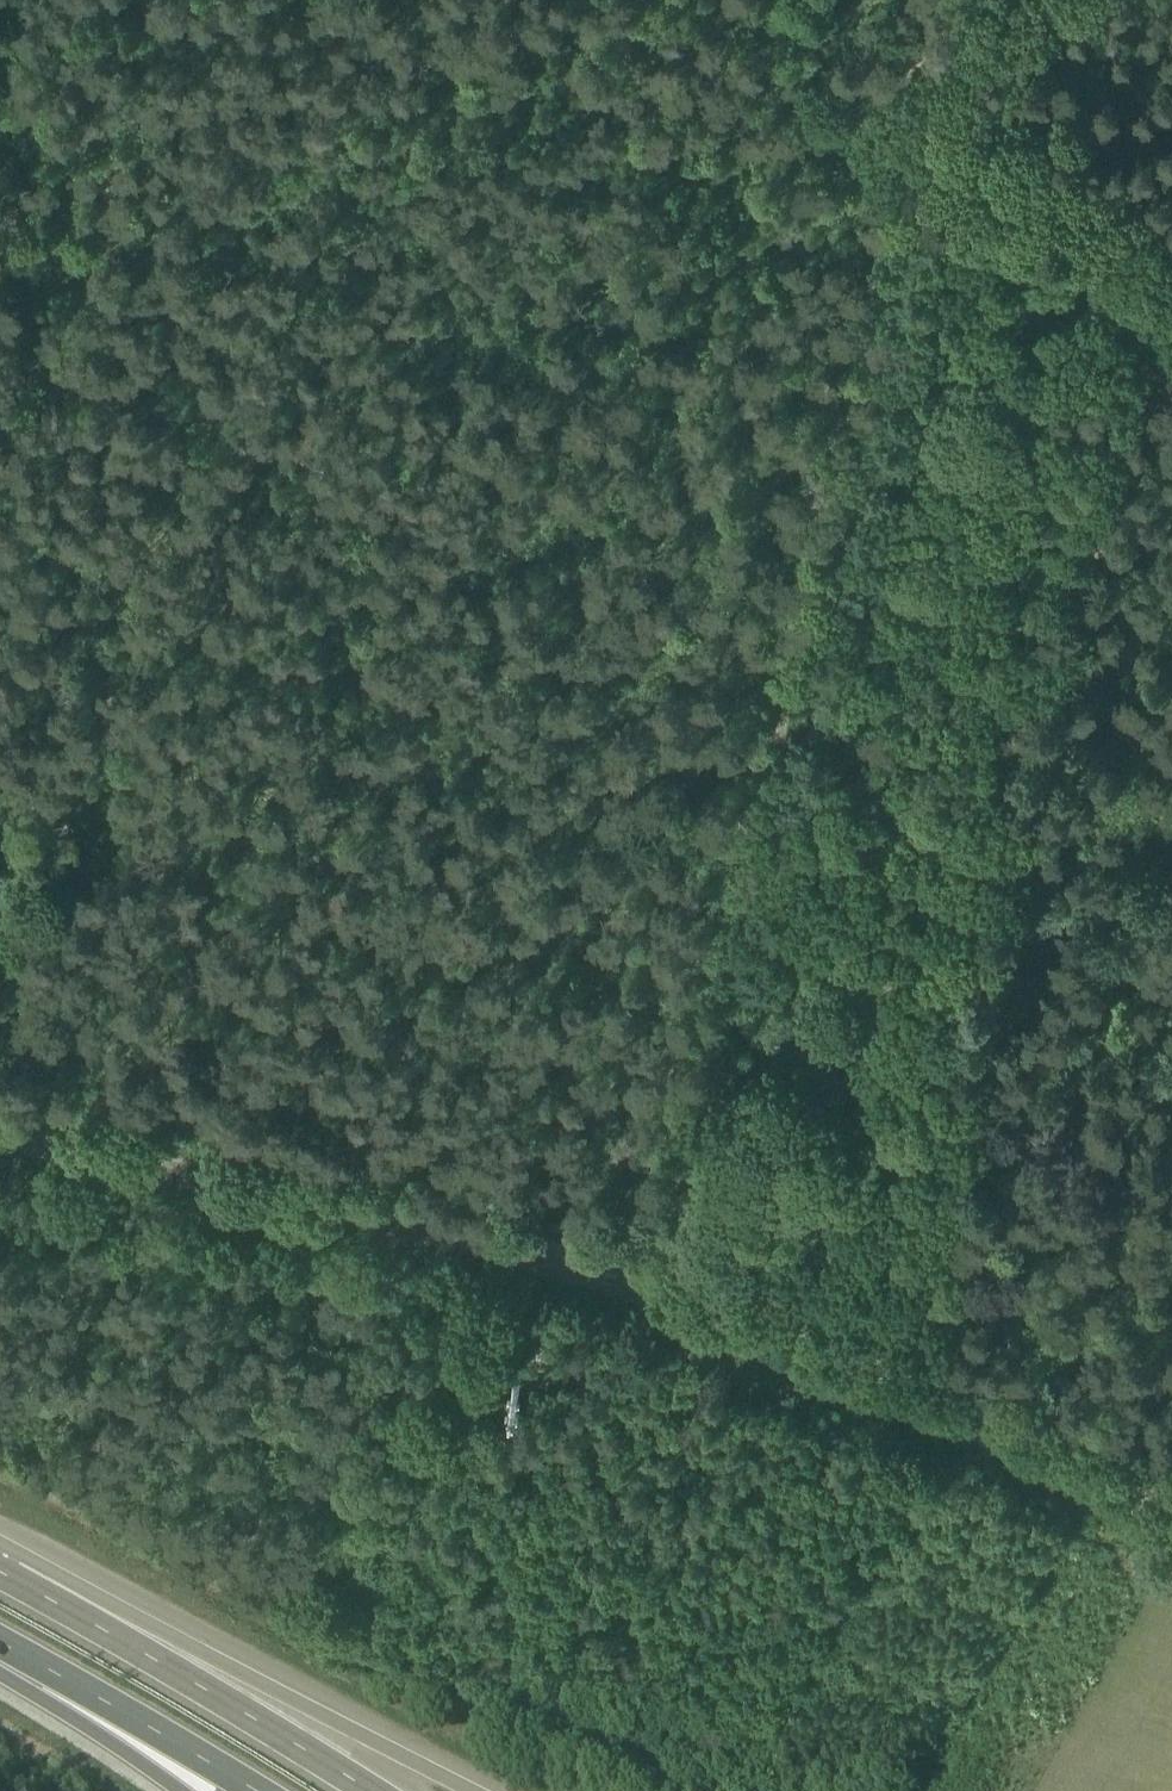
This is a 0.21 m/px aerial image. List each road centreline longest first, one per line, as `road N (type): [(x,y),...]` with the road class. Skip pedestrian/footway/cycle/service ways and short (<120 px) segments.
road 1 (unclassified): [(1171,1517),(935,1401),(678,1298),(0,1128)]
road 2 (trunk): [(474,1790),(16,1576)]
road 3 (trunk): [(369,1790),(16,1576)]
road 4 (trunk): [(0,1645),(253,1790)]
road 5 (track): [(1171,317),(1038,260),(968,194)]
road 6 (trunk): [(0,1656),(182,1790)]
road 7 (track): [(930,158),(813,0)]

